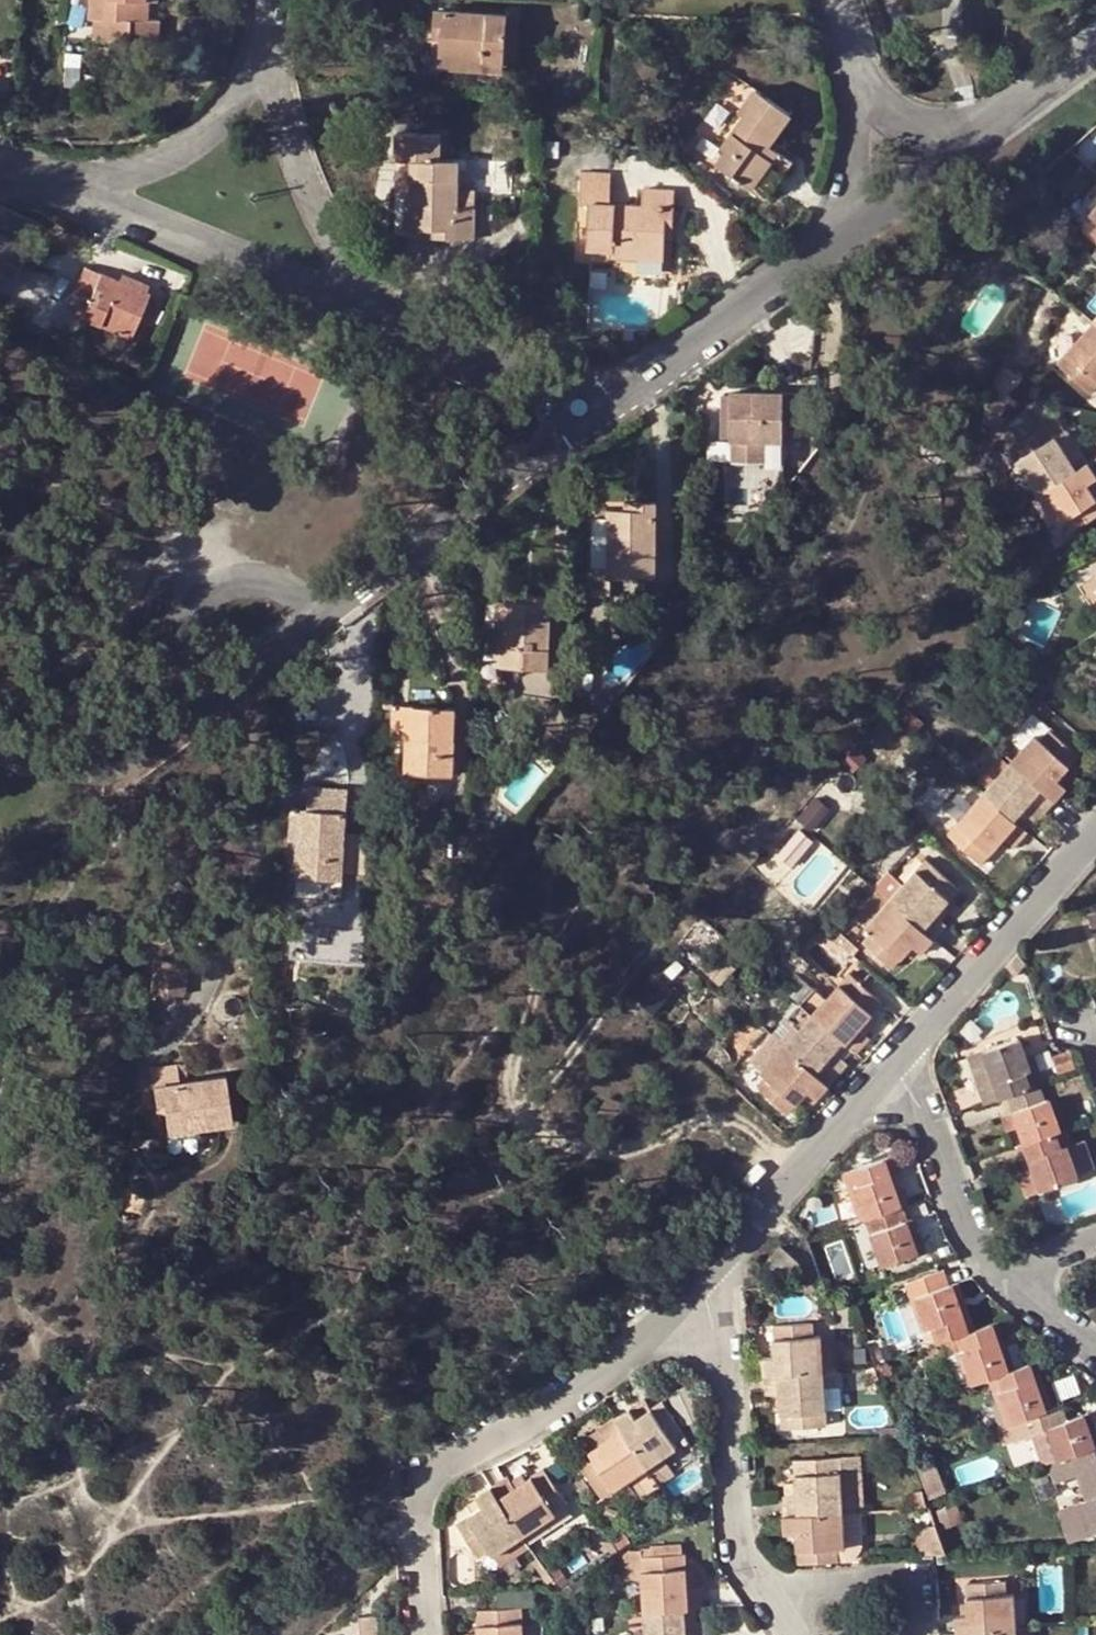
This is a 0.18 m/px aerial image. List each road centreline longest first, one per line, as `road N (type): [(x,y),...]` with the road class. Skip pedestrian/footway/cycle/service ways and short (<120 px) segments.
road 1 (residential): [(586,421),(140,752),(116,763),(64,766),(0,739)]
road 2 (residential): [(417,1634),(413,1472),(589,1378),(711,1272)]
road 3 (residential): [(420,350),(39,189)]
road 4 (residential): [(420,350),(309,208),(258,64)]
road 5 (residential): [(711,1272),(739,1556),(760,1596)]
road 6 (residential): [(842,232),(586,421)]
road 7 (residential): [(899,1078),(1095,844)]
road 8 (residential): [(711,1272),(798,1163),(899,1078)]
road 9 (residential): [(258,64),(165,154),(39,189)]
road 10 (residential): [(899,1078),(994,1262)]
road 11 (track): [(275,1634),(414,1497)]
road 12 (residential): [(586,421),(420,350)]
road 13 (residential): [(1095,42),(961,145)]
road 14 (residential): [(909,1587),(760,1596)]
road 15 (residential): [(961,145),(842,232)]
road 16 (residential): [(864,97),(842,232)]
road 17 (residential): [(994,1262),(1095,1347)]

